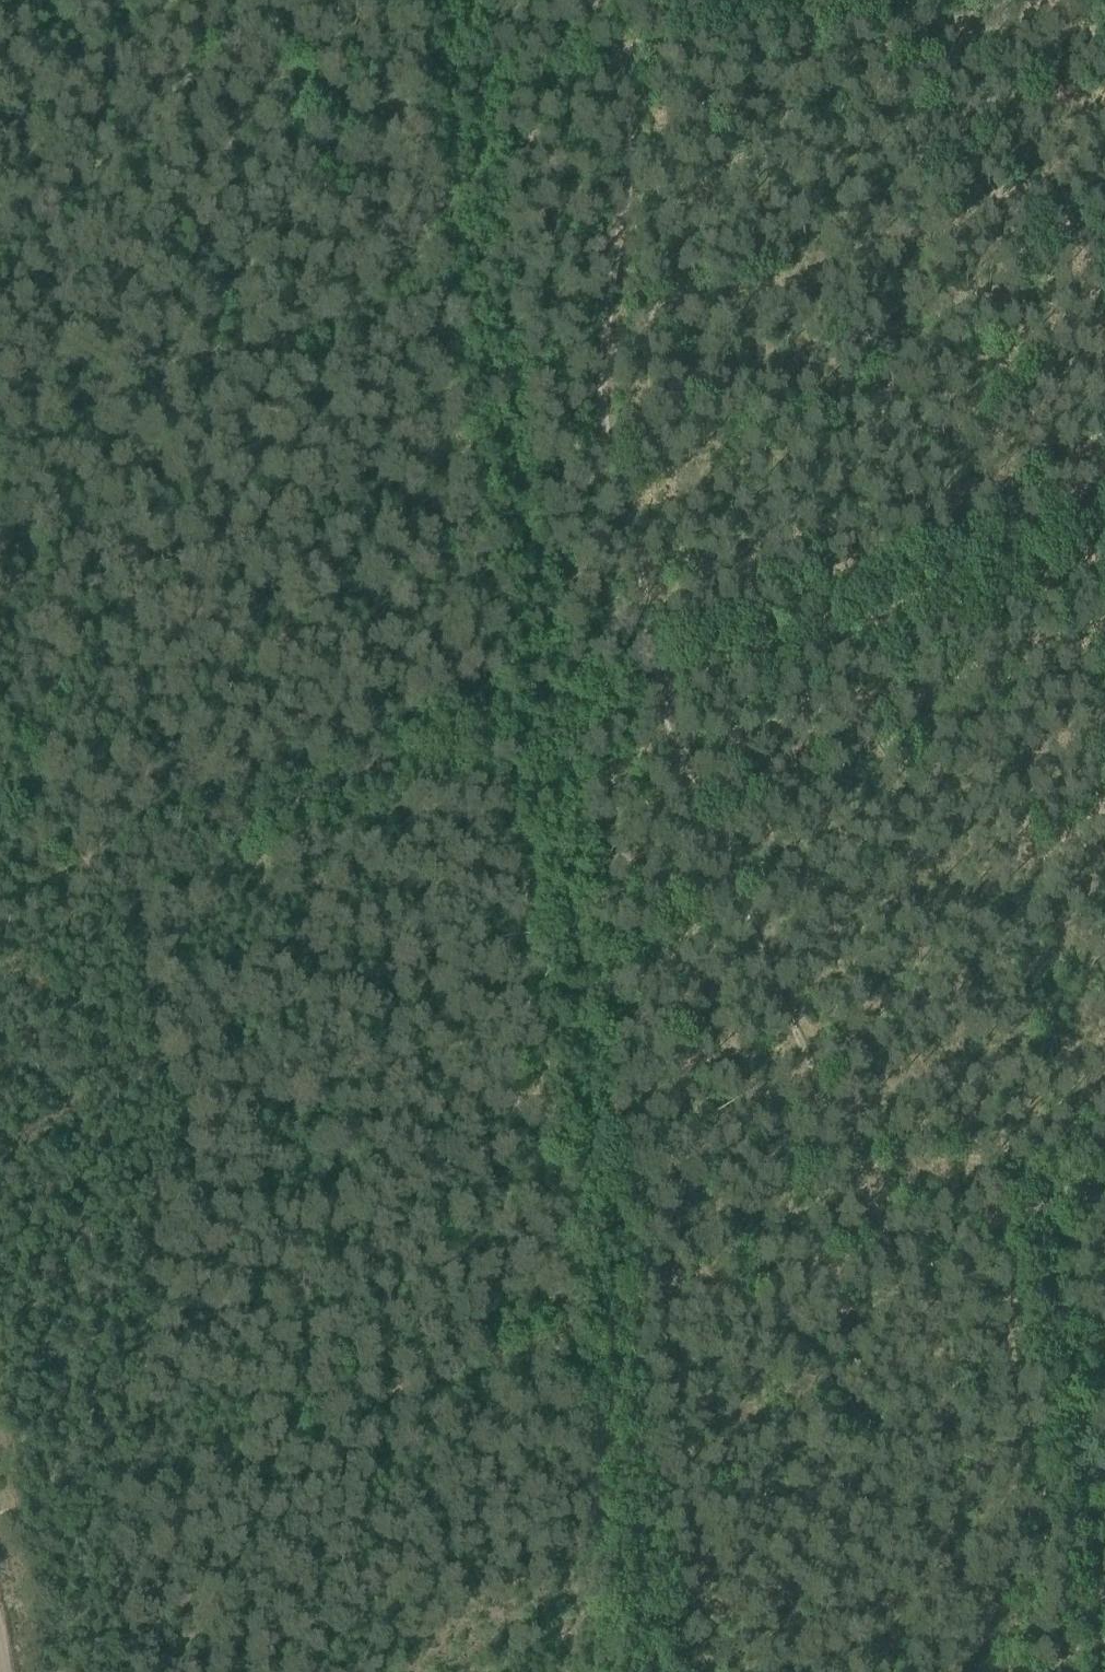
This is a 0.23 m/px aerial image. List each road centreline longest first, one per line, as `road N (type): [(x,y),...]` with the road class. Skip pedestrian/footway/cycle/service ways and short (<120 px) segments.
road 1 (track): [(470,107),(617,63),(631,146),(606,344),(605,437),(667,713),(686,776),(895,1249),(1045,1209)]
road 2 (track): [(870,0),(617,63),(595,0)]
road 3 (track): [(1094,1525),(1045,1209)]

